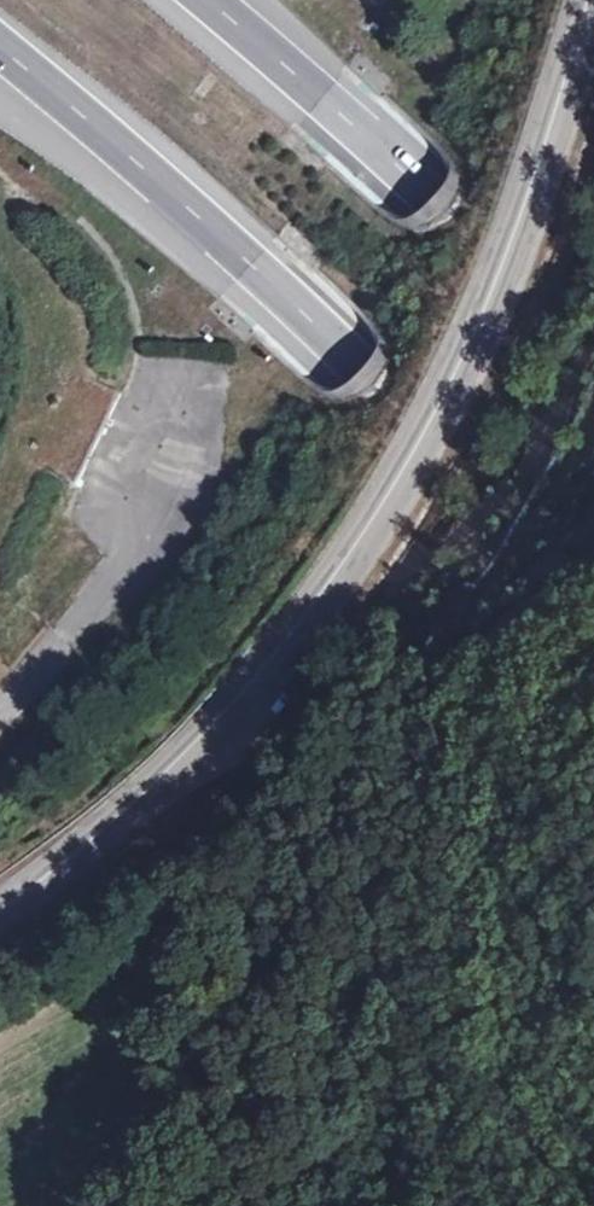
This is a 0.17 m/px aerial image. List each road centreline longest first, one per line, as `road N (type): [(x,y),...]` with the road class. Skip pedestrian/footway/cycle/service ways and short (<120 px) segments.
road 1 (tertiary): [(591,0),(539,171),(465,347),(395,484),(300,625),(226,715),(131,806),(0,908)]
road 2 (motorway): [(0,50),(593,562)]
road 3 (motorway): [(593,355),(212,0)]

